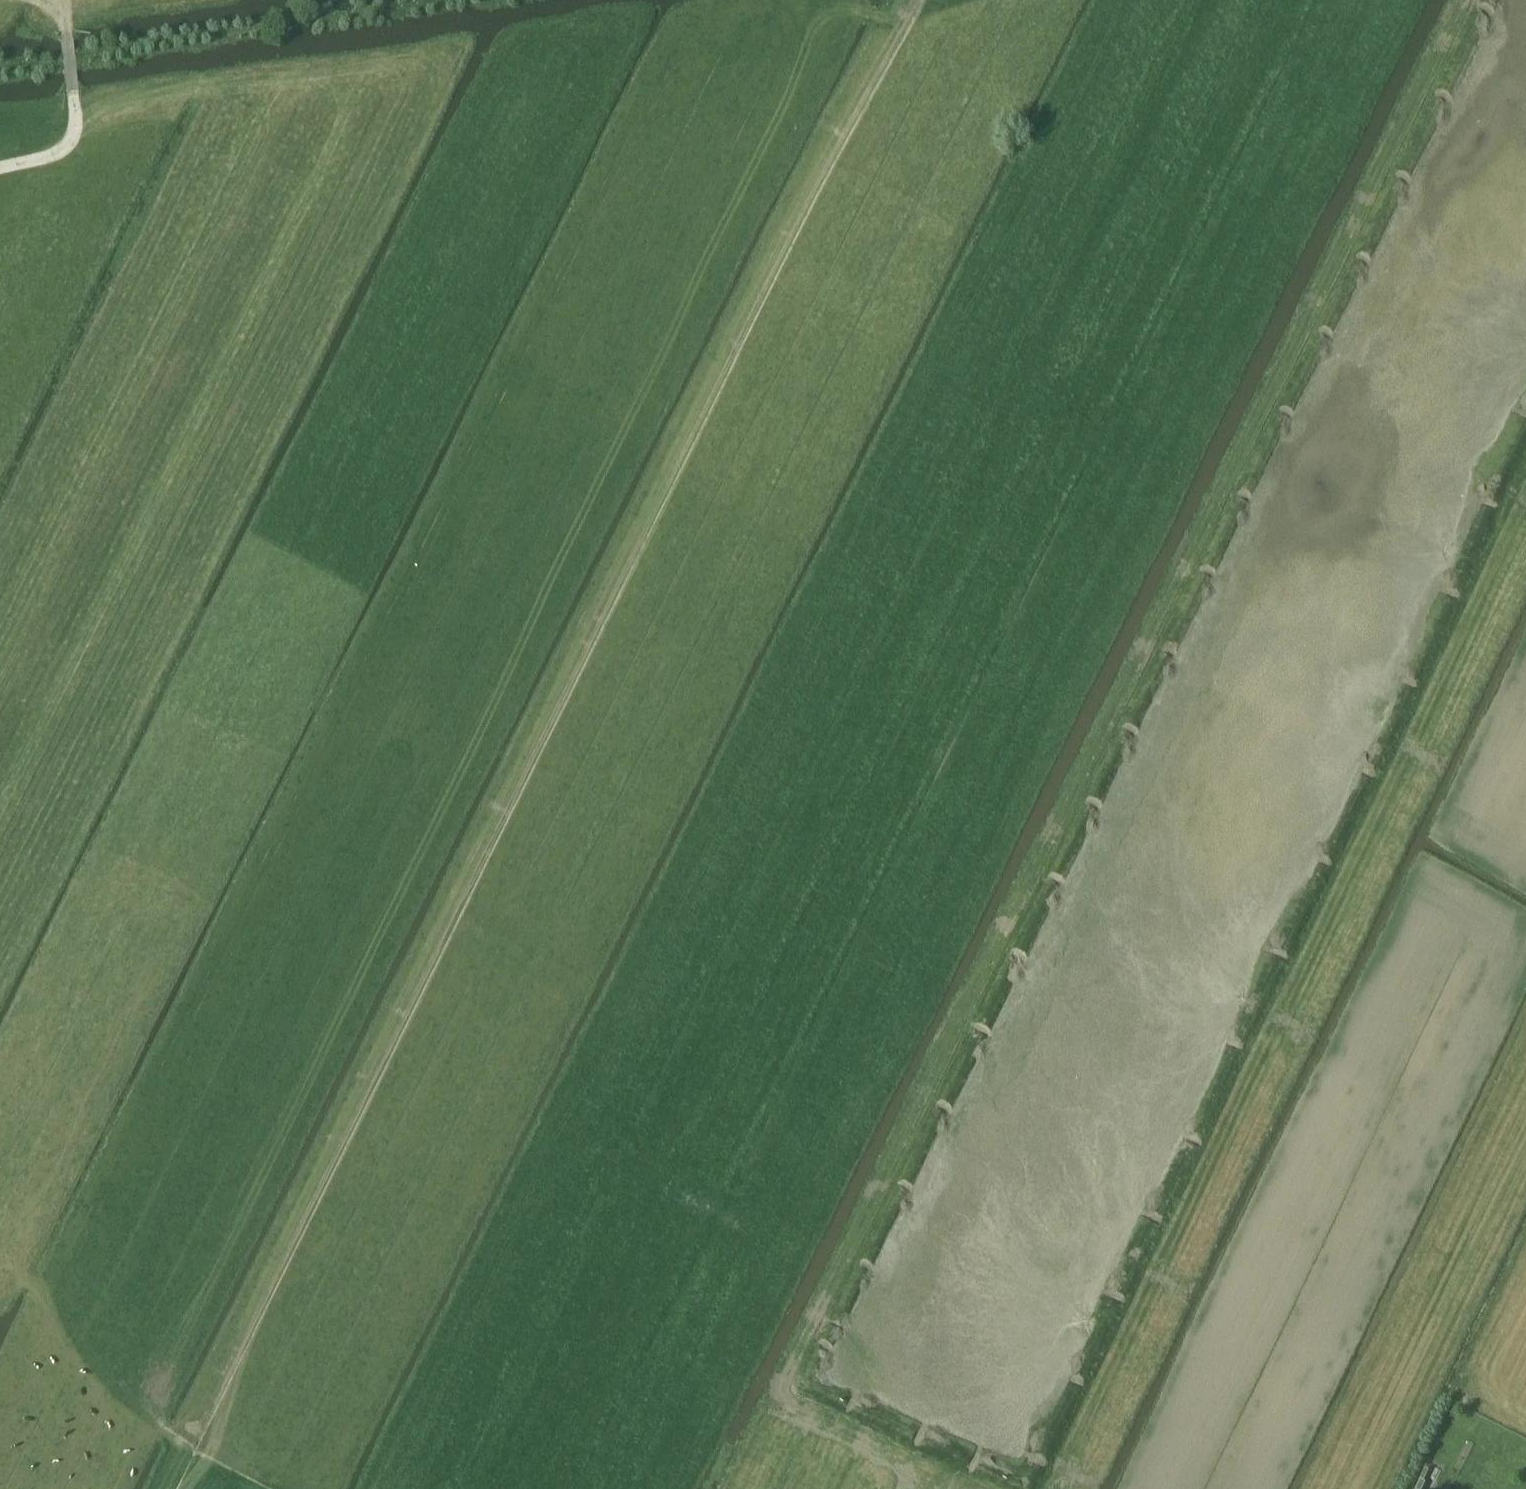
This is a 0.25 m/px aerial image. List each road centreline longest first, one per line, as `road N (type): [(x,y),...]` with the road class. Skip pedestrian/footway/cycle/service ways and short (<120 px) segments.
road 1 (track): [(175,1488),(920,0)]
road 2 (track): [(0,71),(458,0)]
road 3 (track): [(18,1270),(52,1293),(142,1423),(269,1488)]
road 4 (track): [(0,171),(63,150),(75,106),(68,32)]

